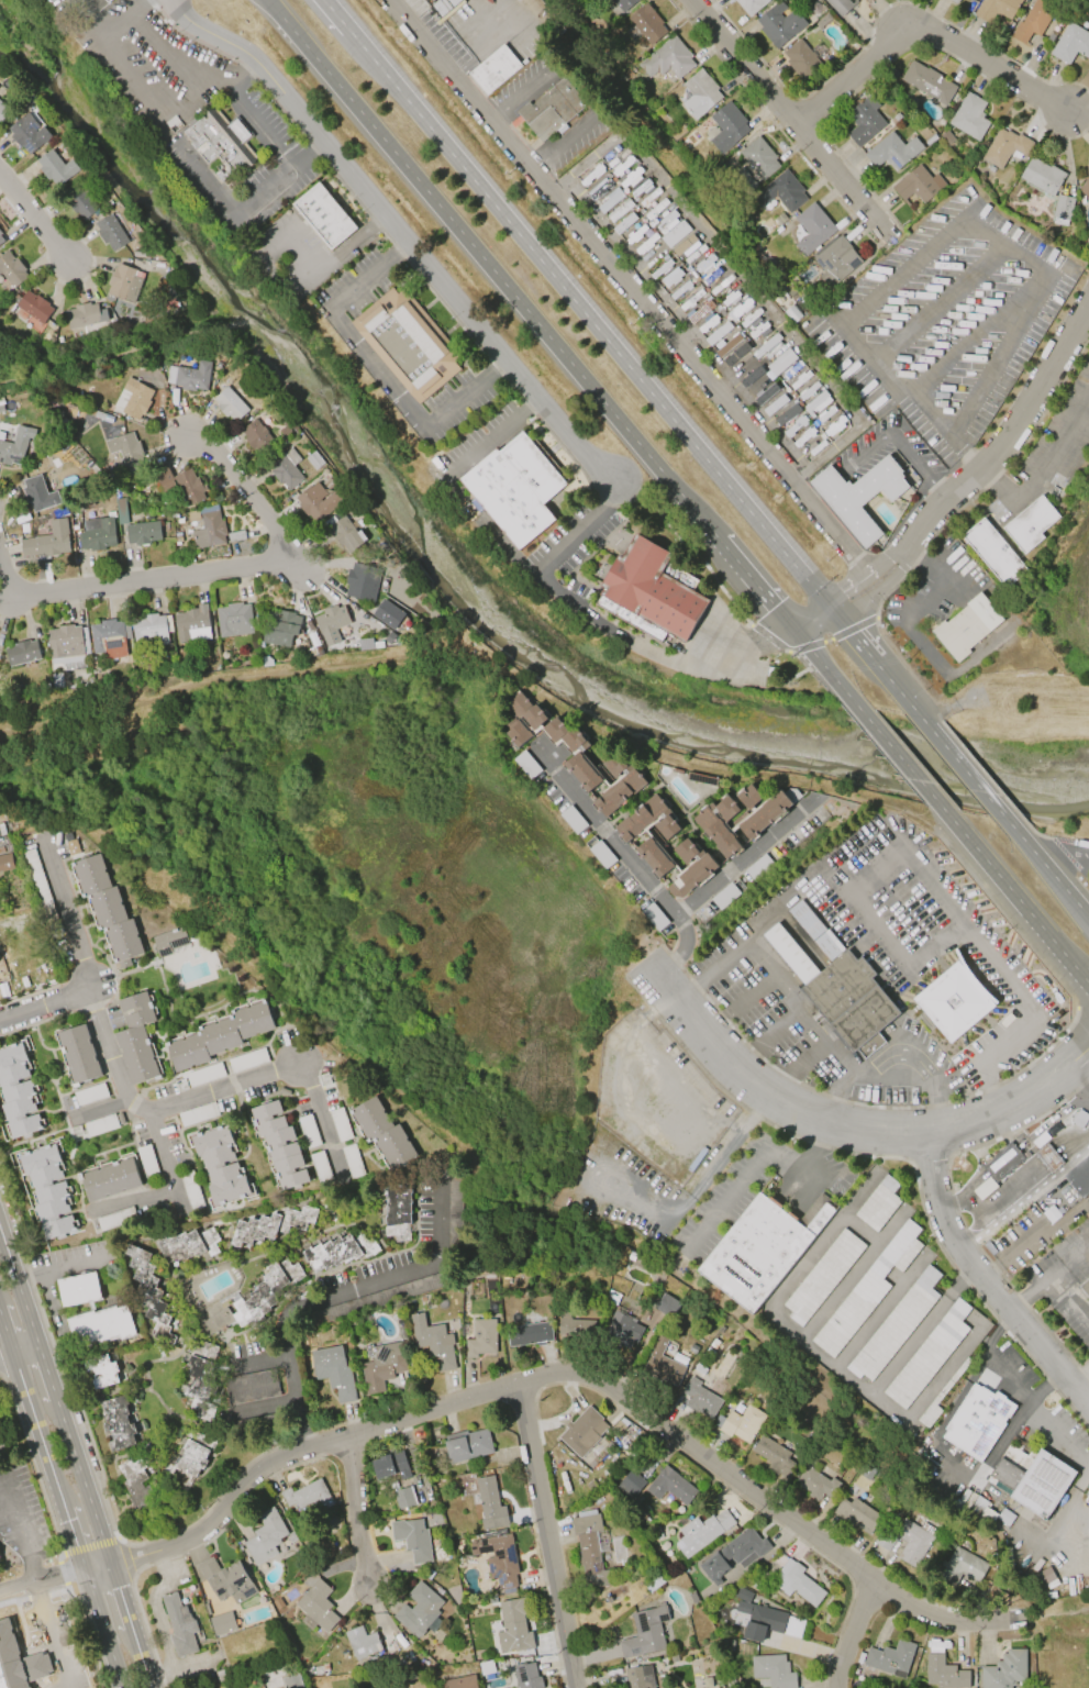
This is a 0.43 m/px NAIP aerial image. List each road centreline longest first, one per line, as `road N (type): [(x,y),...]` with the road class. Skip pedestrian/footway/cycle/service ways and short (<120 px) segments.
road 1 (residential): [(1025,1629),(948,1626),(870,1581),(611,1386),(585,1376),(553,1375),(284,1459),(255,1476),(197,1534),(88,1573)]
road 2 (secondary): [(267,0),(792,628)]
road 3 (secondary): [(832,609),(320,0)]
road 4 (residential): [(395,0),(867,576)]
road 5 (residential): [(179,0),(185,22),(260,69),(618,484)]
road 6 (residential): [(656,976),(747,1078),(792,1110),(852,1133),(930,1140),(1015,1108),(1074,1059)]
road 7 (residential): [(0,568),(9,599),(289,556),(259,507),(184,435)]
road 8 (secondary): [(149,1687),(0,1237)]
road 9 (secondary): [(0,1311),(123,1687)]
road 10 (residential): [(298,1454),(284,1322),(438,1263),(444,1177)]
road 11 (residential): [(800,132),(890,49),(929,40),(1073,120)]
road 12 (residential): [(1088,1406),(952,1237),(930,1140)]
road 13 (residential): [(890,246),(693,0)]
road 14 (residential): [(576,1687),(512,1389)]
road 15 (residential): [(904,552),(943,495),(1003,446),(1088,313)]
road 16 (residential): [(656,976),(681,957),(689,940),(678,912),(575,796),(551,754)]
road 17 (secondary): [(941,806),(1053,948)]
road 18 (residential): [(678,912),(815,803)]
road 19 (secondary): [(834,679),(941,806)]
road 20 (secondary): [(1004,818),(900,693)]
road 21 (residential): [(368,1587),(346,1439)]
road 22 (secondary): [(1085,917),(1004,818)]

